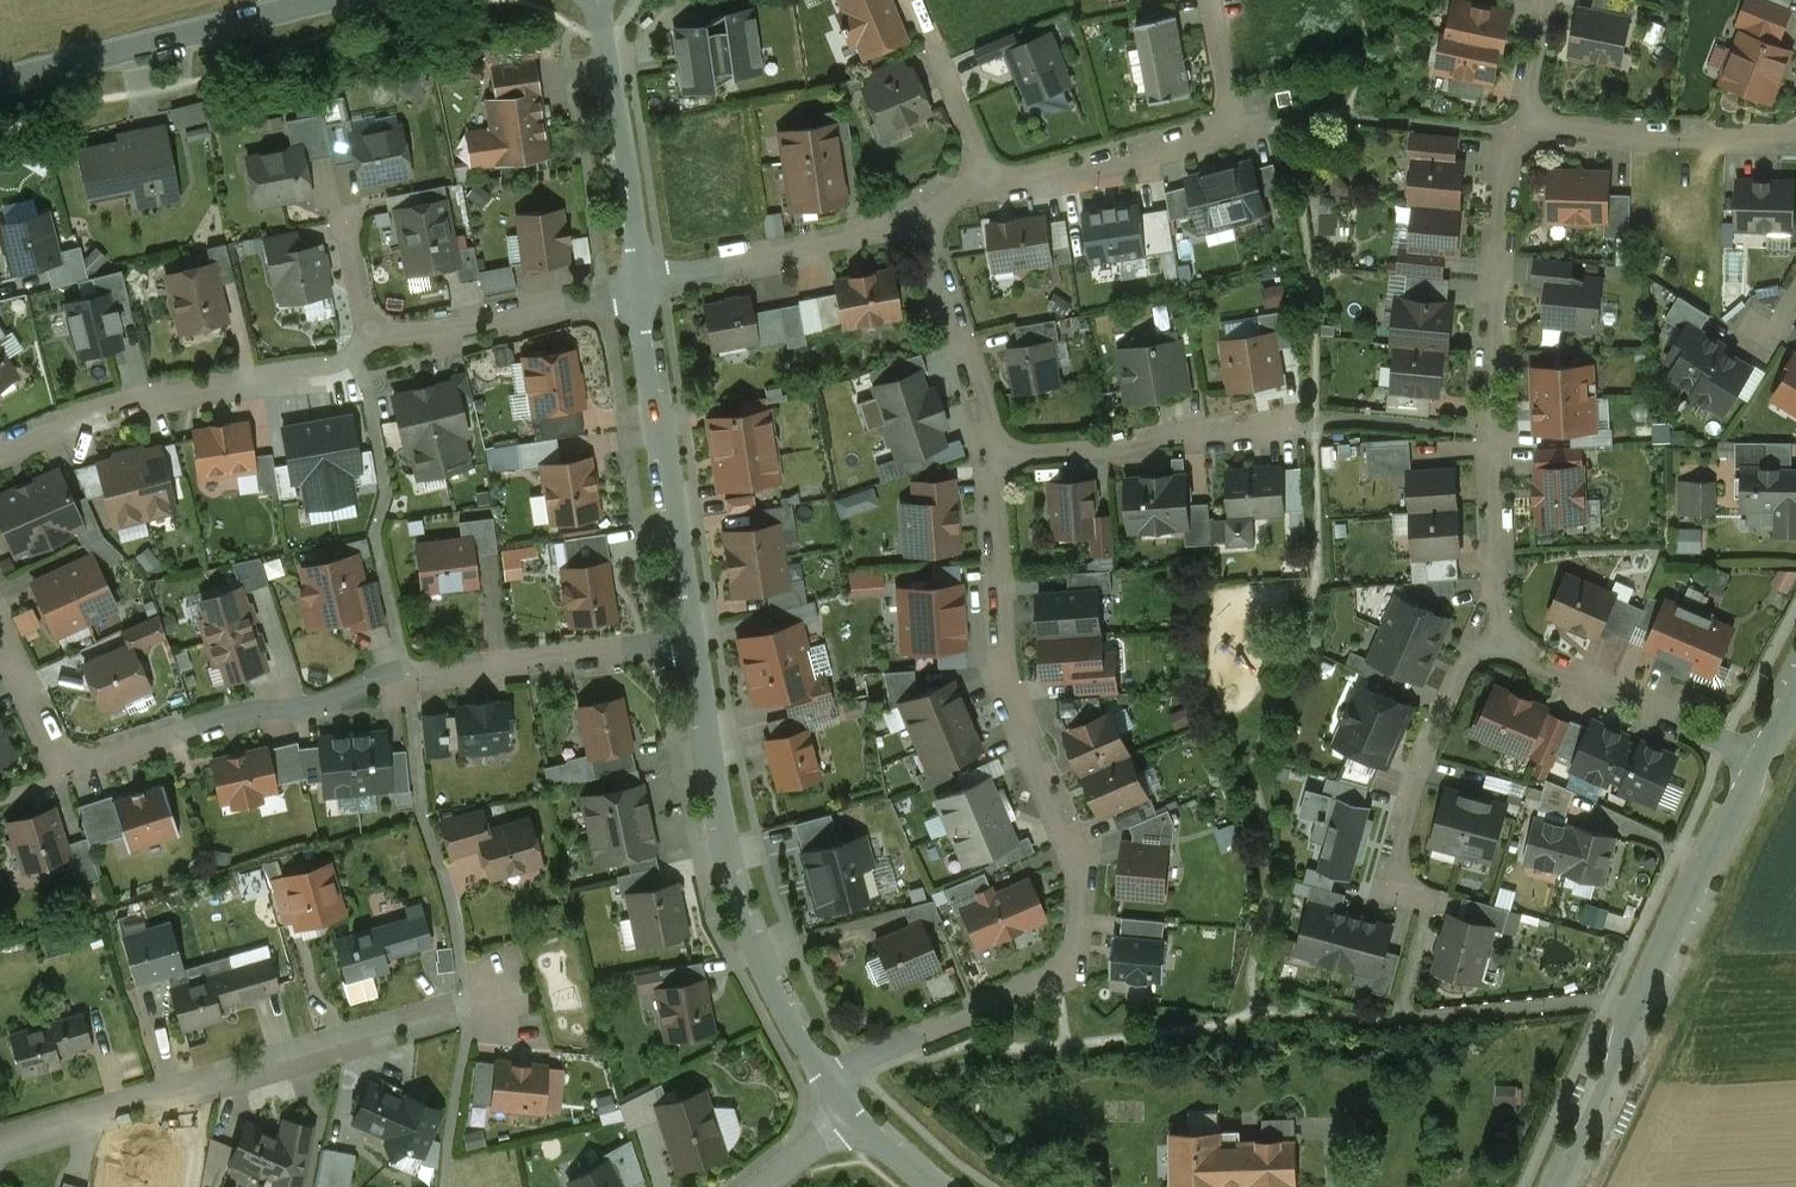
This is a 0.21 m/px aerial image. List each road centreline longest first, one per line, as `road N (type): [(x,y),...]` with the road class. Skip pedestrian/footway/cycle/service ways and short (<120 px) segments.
road 1 (residential): [(991,456),(1006,672),(1079,865),(1073,934),(1062,960),(1039,981),(826,1080)]
road 2 (residential): [(1390,885),(1421,762),(1499,603),(1494,432),(1518,132)]
road 3 (residential): [(68,774),(207,725),(297,711),(406,673),(693,650)]
road 4 (tertiary): [(1795,690),(1559,1186)]
road 5 (residential): [(468,1005),(0,1146)]
road 6 (tertiary): [(693,650),(731,867),(759,951),(826,1080)]
road 7 (residential): [(0,451),(117,406),(373,355)]
road 8 (tertiary): [(640,287),(693,650)]
road 9 (secondary): [(327,0),(0,81)]
road 10 (residential): [(991,456),(1315,426)]
road 11 (residential): [(640,287),(923,213)]
road 12 (tertiary): [(597,0),(640,287)]
road 13 (residential): [(1518,132),(1795,136)]
road 14 (residential): [(373,355),(640,287)]
road 15 (residential): [(987,190),(1235,131)]
road 16 (residential): [(923,213),(991,456)]
road 17 (residential): [(68,774),(0,636)]
road 18 (residential): [(987,190),(934,48)]
road 19 (residential): [(344,211),(373,355)]
road 20 (residential): [(1518,132),(1544,0)]
road 21 (residential): [(1235,131),(1212,0)]
road 22 (tertiary): [(844,1109),(937,1186)]

